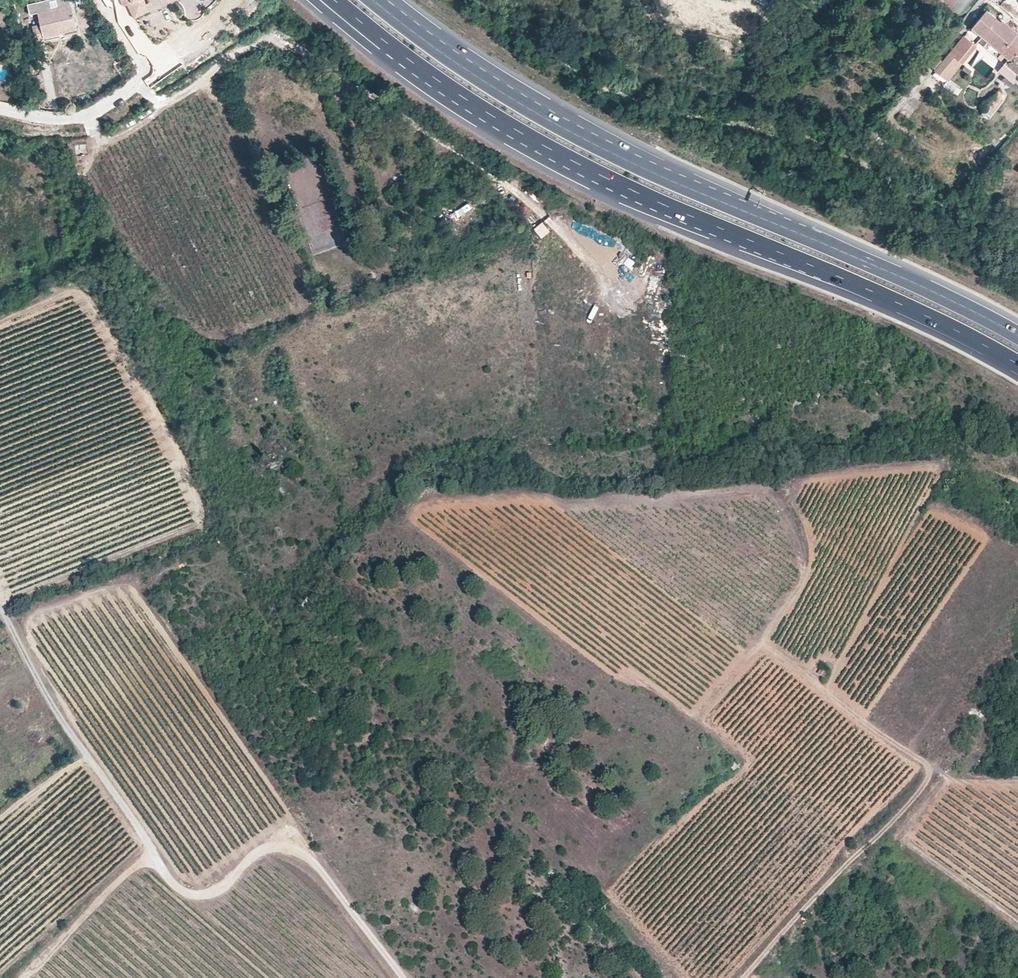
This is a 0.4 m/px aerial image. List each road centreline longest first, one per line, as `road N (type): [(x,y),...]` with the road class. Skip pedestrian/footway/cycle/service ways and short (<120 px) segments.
road 1 (track): [(0,616),(38,687),(170,883),(200,890),(254,856),(285,850),(322,875),(401,977)]
road 2 (track): [(95,143),(245,47),(265,42),(366,91),(535,202)]
road 3 (trunk): [(316,0),(436,98),(555,166),(736,238)]
road 4 (trunk): [(333,0),(443,89),(559,158),(736,238)]
road 5 (trunk): [(744,214),(567,135),(366,0)]
road 6 (trunk): [(744,214),(548,113),(390,0)]
road 7 (trunk): [(736,238),(1017,363)]
road 8 (trunk): [(1017,336),(744,214)]
road 9 (track): [(920,762),(930,777),(920,794),(844,864),(745,977)]
road 10 (track): [(645,682),(837,835),(844,864)]
road 11 (track): [(863,721),(920,762),(916,777),(842,848)]
road 12 (track): [(19,977),(152,858)]
road 13 (residential): [(0,111),(43,121),(88,115),(151,63)]

